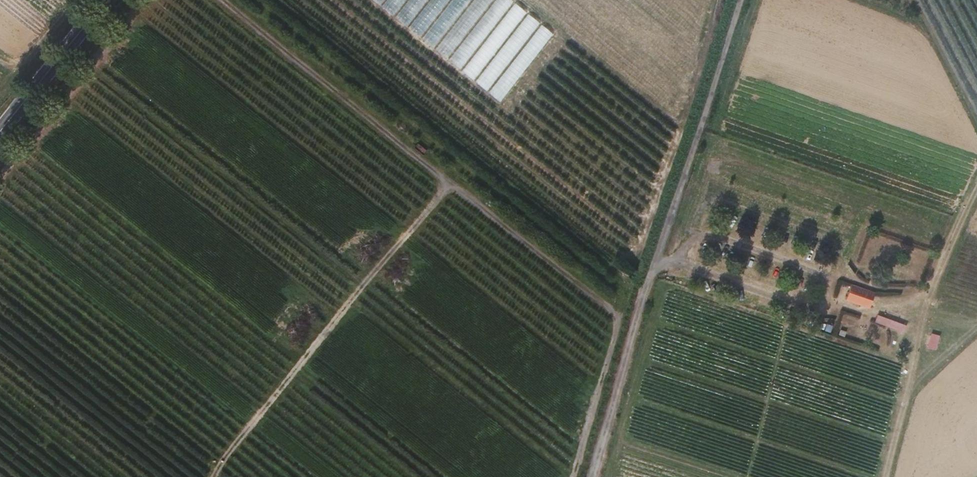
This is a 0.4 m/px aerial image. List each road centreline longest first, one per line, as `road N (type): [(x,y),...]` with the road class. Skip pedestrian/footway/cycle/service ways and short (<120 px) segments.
road 1 (residential): [(592,476),(689,163)]
road 2 (track): [(976,182),(920,324),(883,476)]
road 3 (track): [(689,163),(741,0)]
road 4 (secondary): [(0,131),(107,0)]

